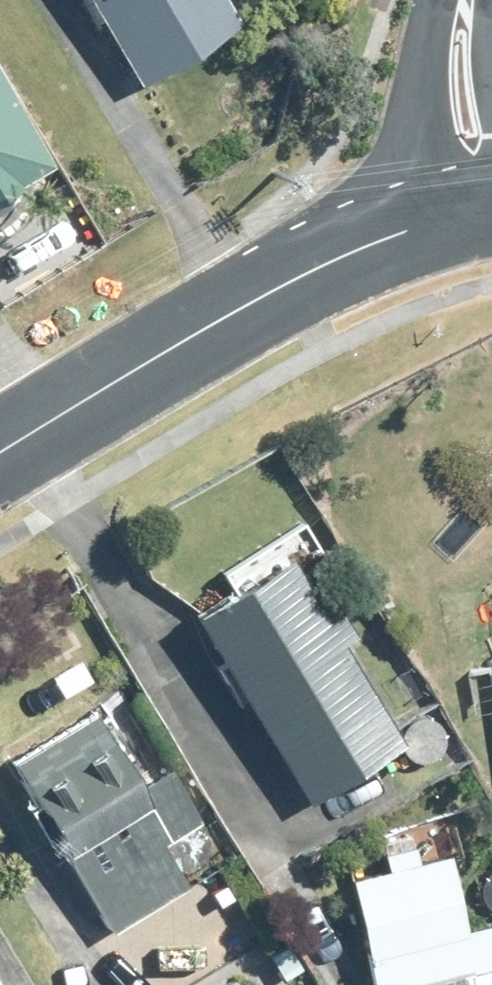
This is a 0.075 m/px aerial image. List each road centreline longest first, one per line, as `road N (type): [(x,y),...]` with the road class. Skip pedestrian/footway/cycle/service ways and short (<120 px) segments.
road 1 (residential): [(486,205),(361,244),(0,449)]
road 2 (residential): [(486,205),(459,60),(466,0)]

